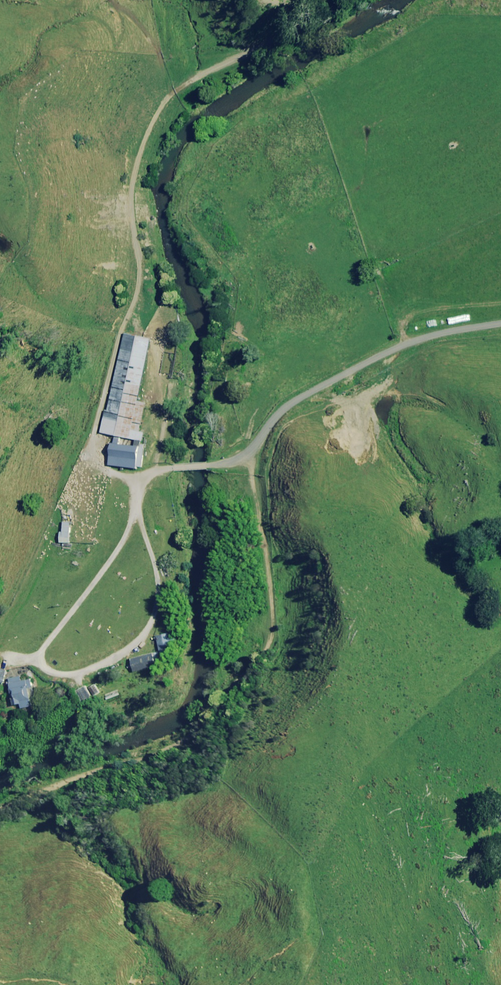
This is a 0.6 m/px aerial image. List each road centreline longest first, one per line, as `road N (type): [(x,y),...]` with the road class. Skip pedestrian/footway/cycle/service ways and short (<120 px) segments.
road 1 (unclassified): [(500,323),(441,333),(333,377),(287,408),(241,455),(153,474),(139,509)]
road 2 (track): [(139,277),(118,203),(123,164),(145,124),(181,105),(245,51),(292,28),(315,0)]
road 3 (unclassified): [(50,670),(86,670),(133,645),(153,621),(160,576),(139,509)]
road 4 (unclassified): [(139,509),(42,650),(50,670)]

